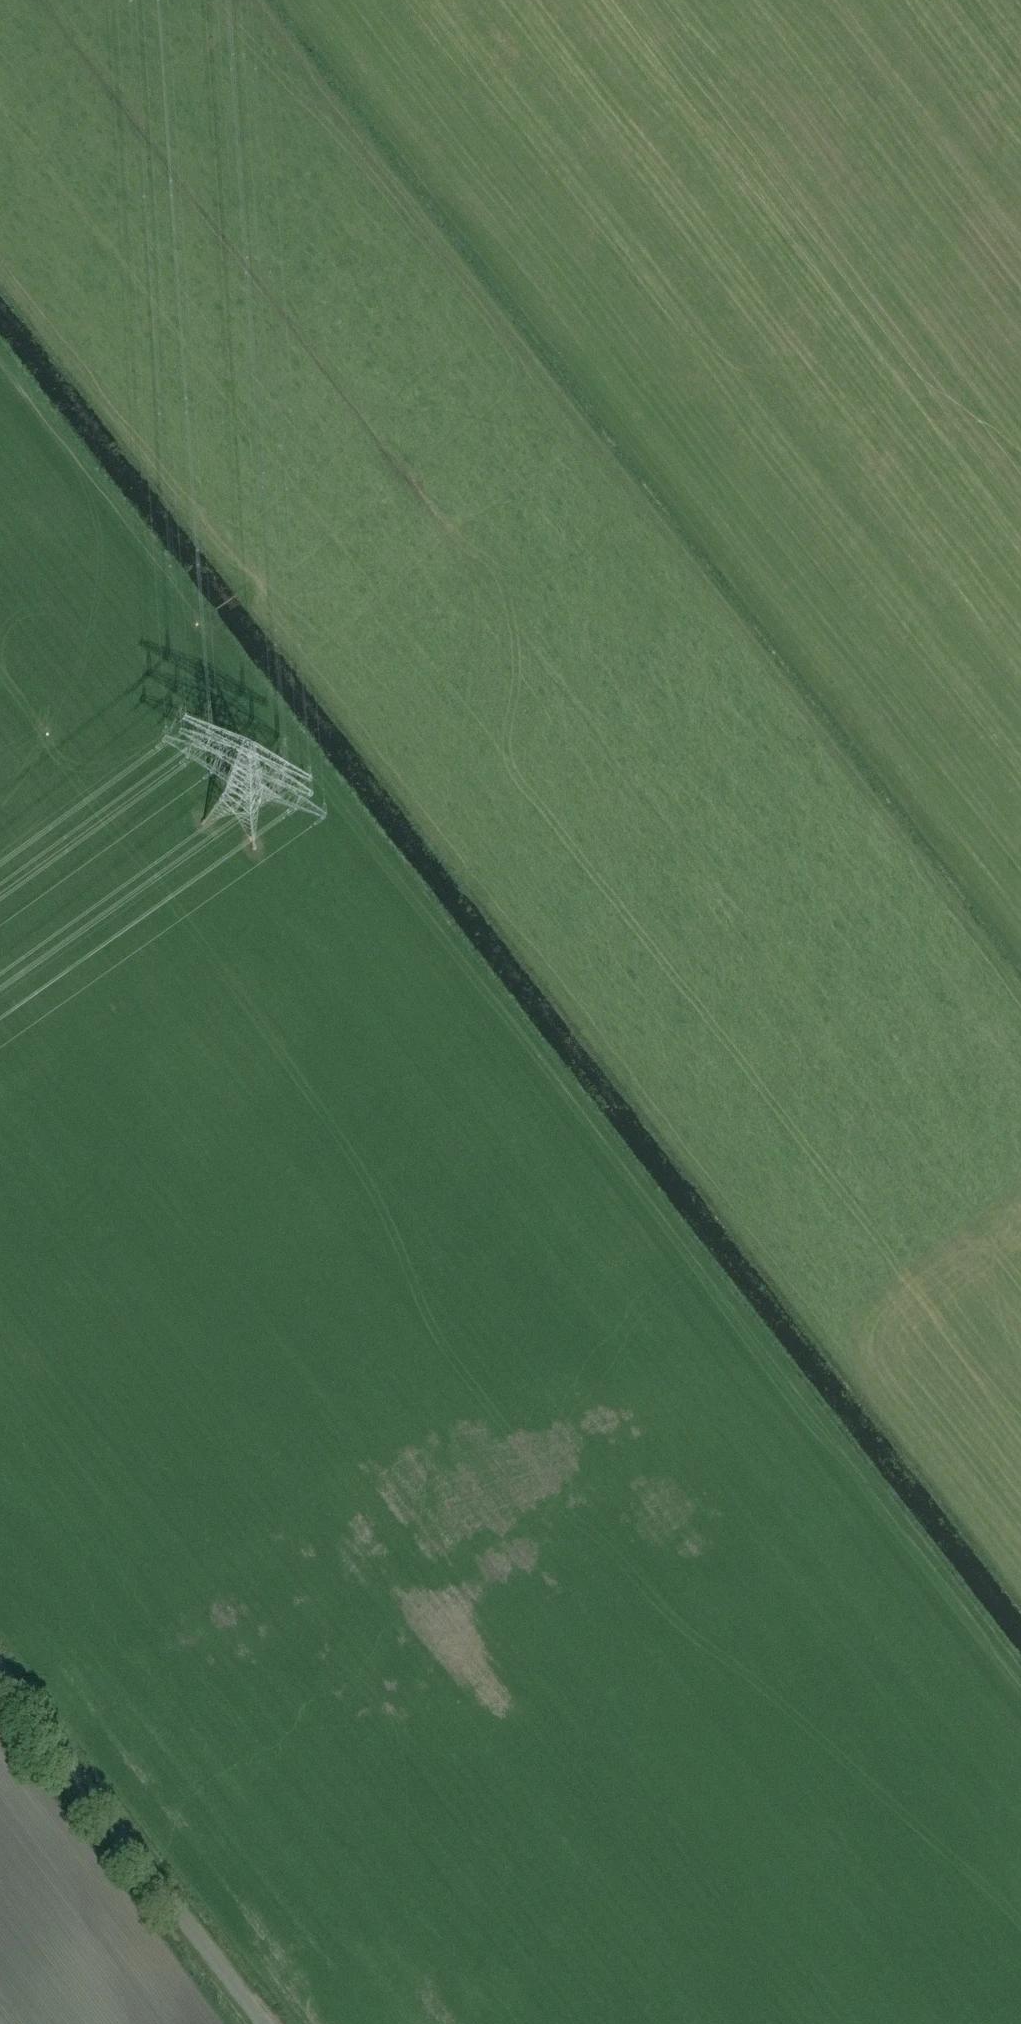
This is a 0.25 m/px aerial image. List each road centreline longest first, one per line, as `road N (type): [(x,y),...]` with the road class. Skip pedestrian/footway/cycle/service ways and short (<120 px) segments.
road 1 (unclassified): [(263,2023),(0,1676)]

